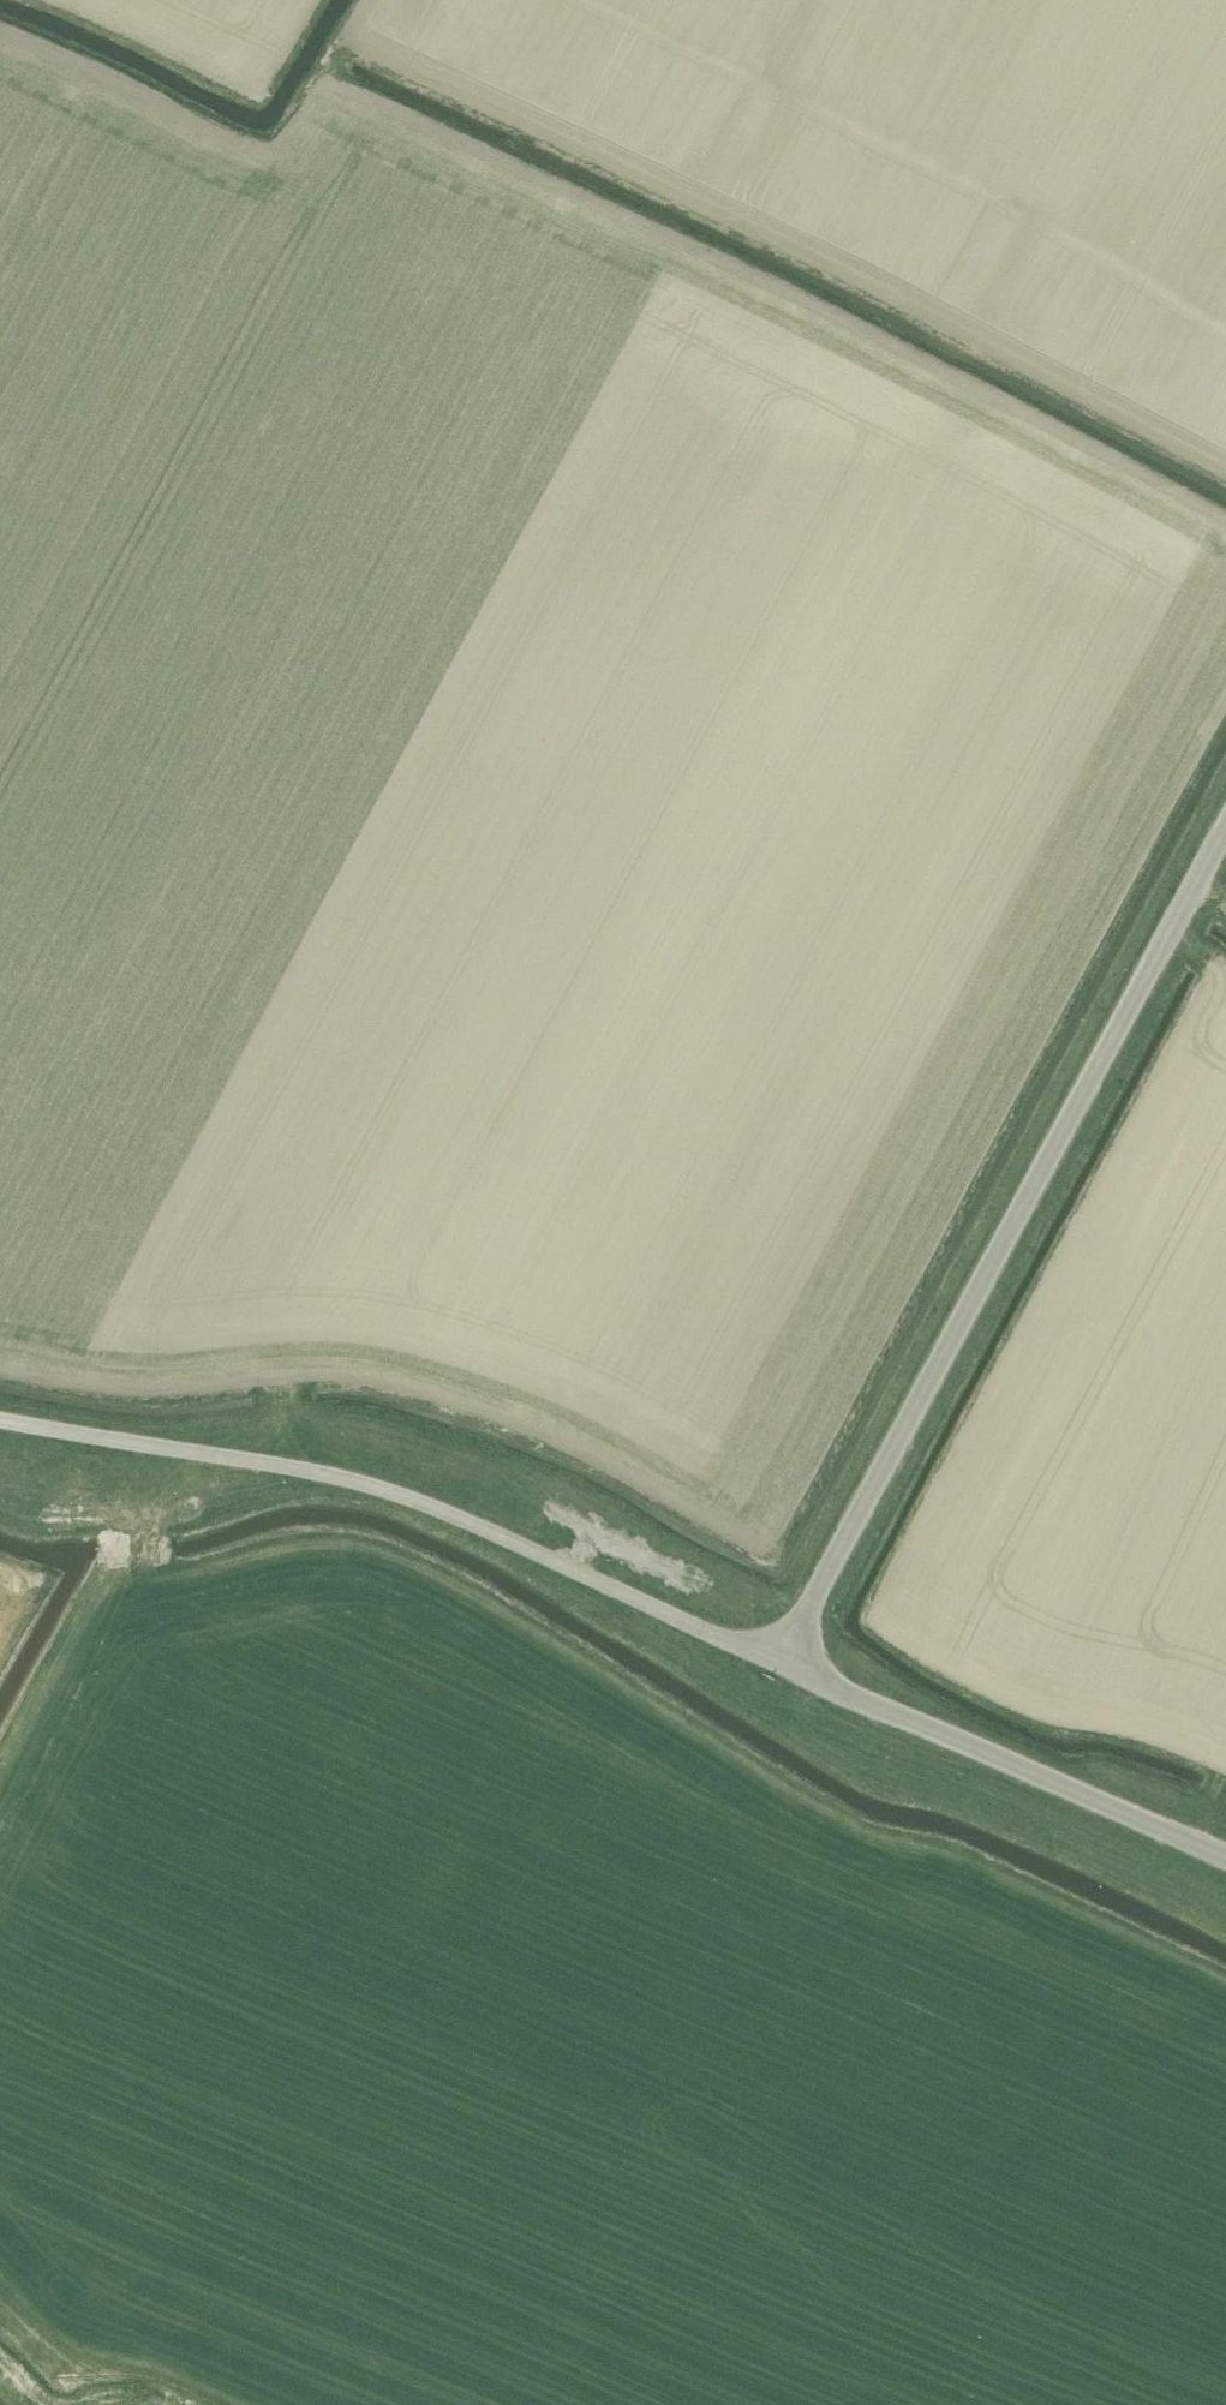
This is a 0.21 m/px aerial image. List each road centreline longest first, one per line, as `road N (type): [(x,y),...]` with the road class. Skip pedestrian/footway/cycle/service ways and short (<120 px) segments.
road 1 (tertiary): [(784,1666),(1225,827)]
road 2 (unclassified): [(784,1666),(378,1488),(0,1420)]
road 3 (tertiary): [(1225,1856),(784,1666)]

